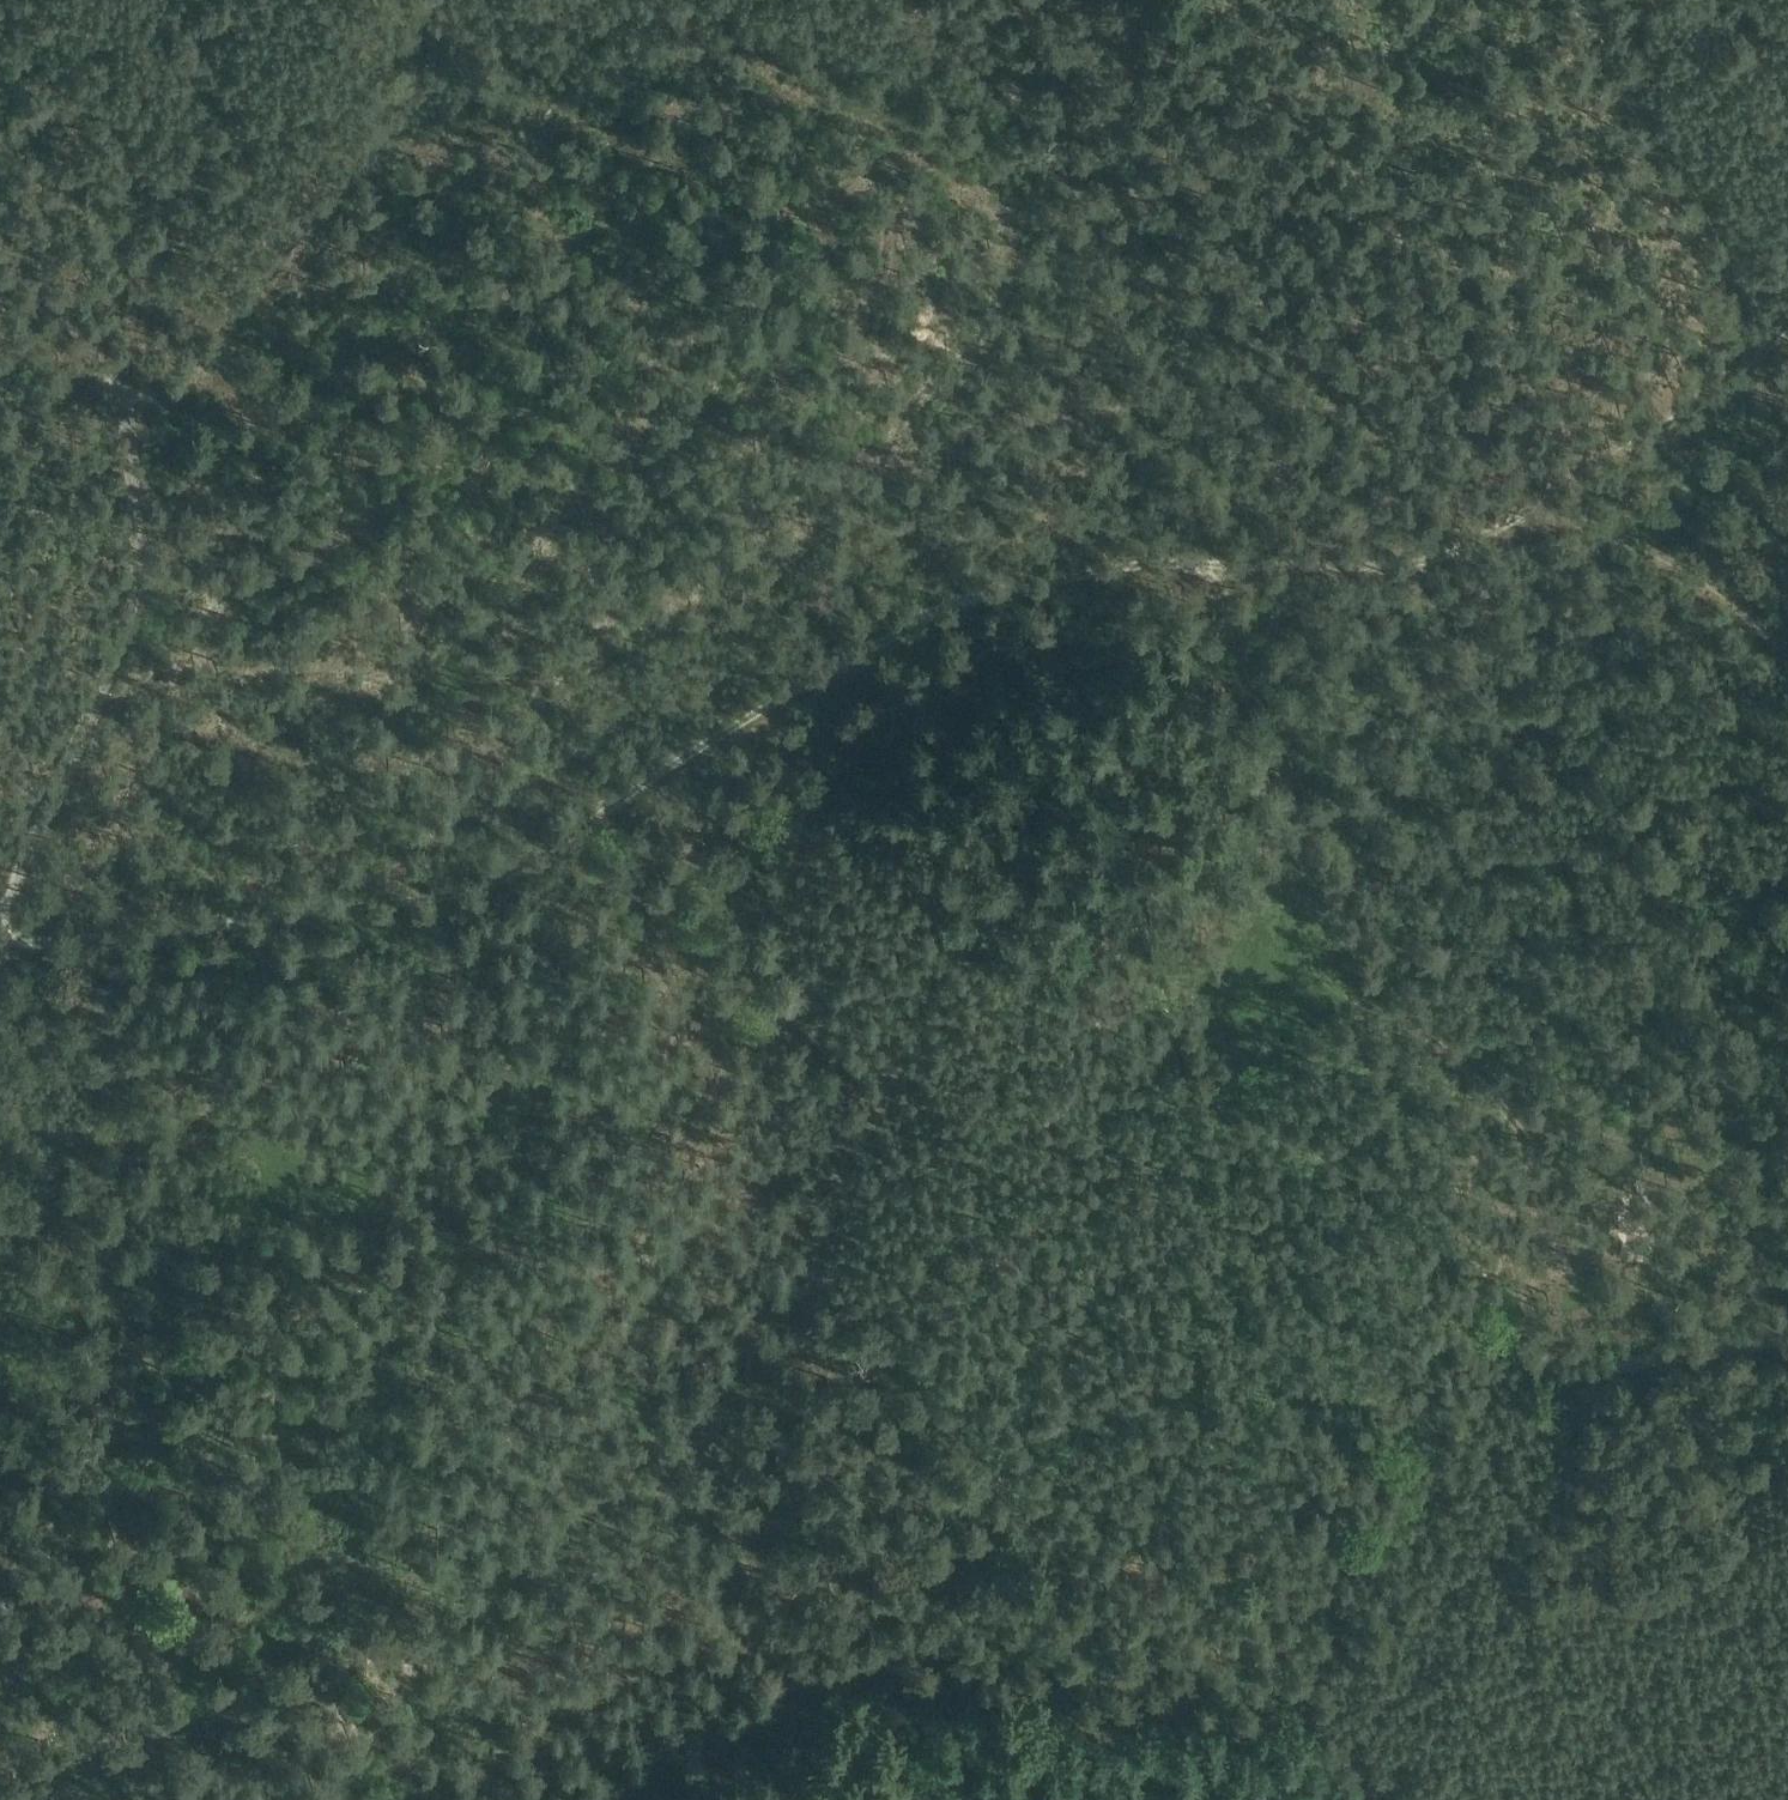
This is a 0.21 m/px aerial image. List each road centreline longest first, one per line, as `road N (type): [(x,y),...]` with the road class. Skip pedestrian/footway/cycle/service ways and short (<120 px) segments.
road 1 (track): [(1745,384),(1439,556),(1380,566),(1135,564),(940,613),(755,713),(623,795),(547,854),(468,892),(117,939),(0,943)]
road 2 (track): [(1575,0),(1694,196),(1720,258),(1787,583)]
road 3 (track): [(122,419),(137,591),(0,929)]
road 4 (track): [(1787,652),(1736,598),(1668,560),(1609,528),(1524,512)]

